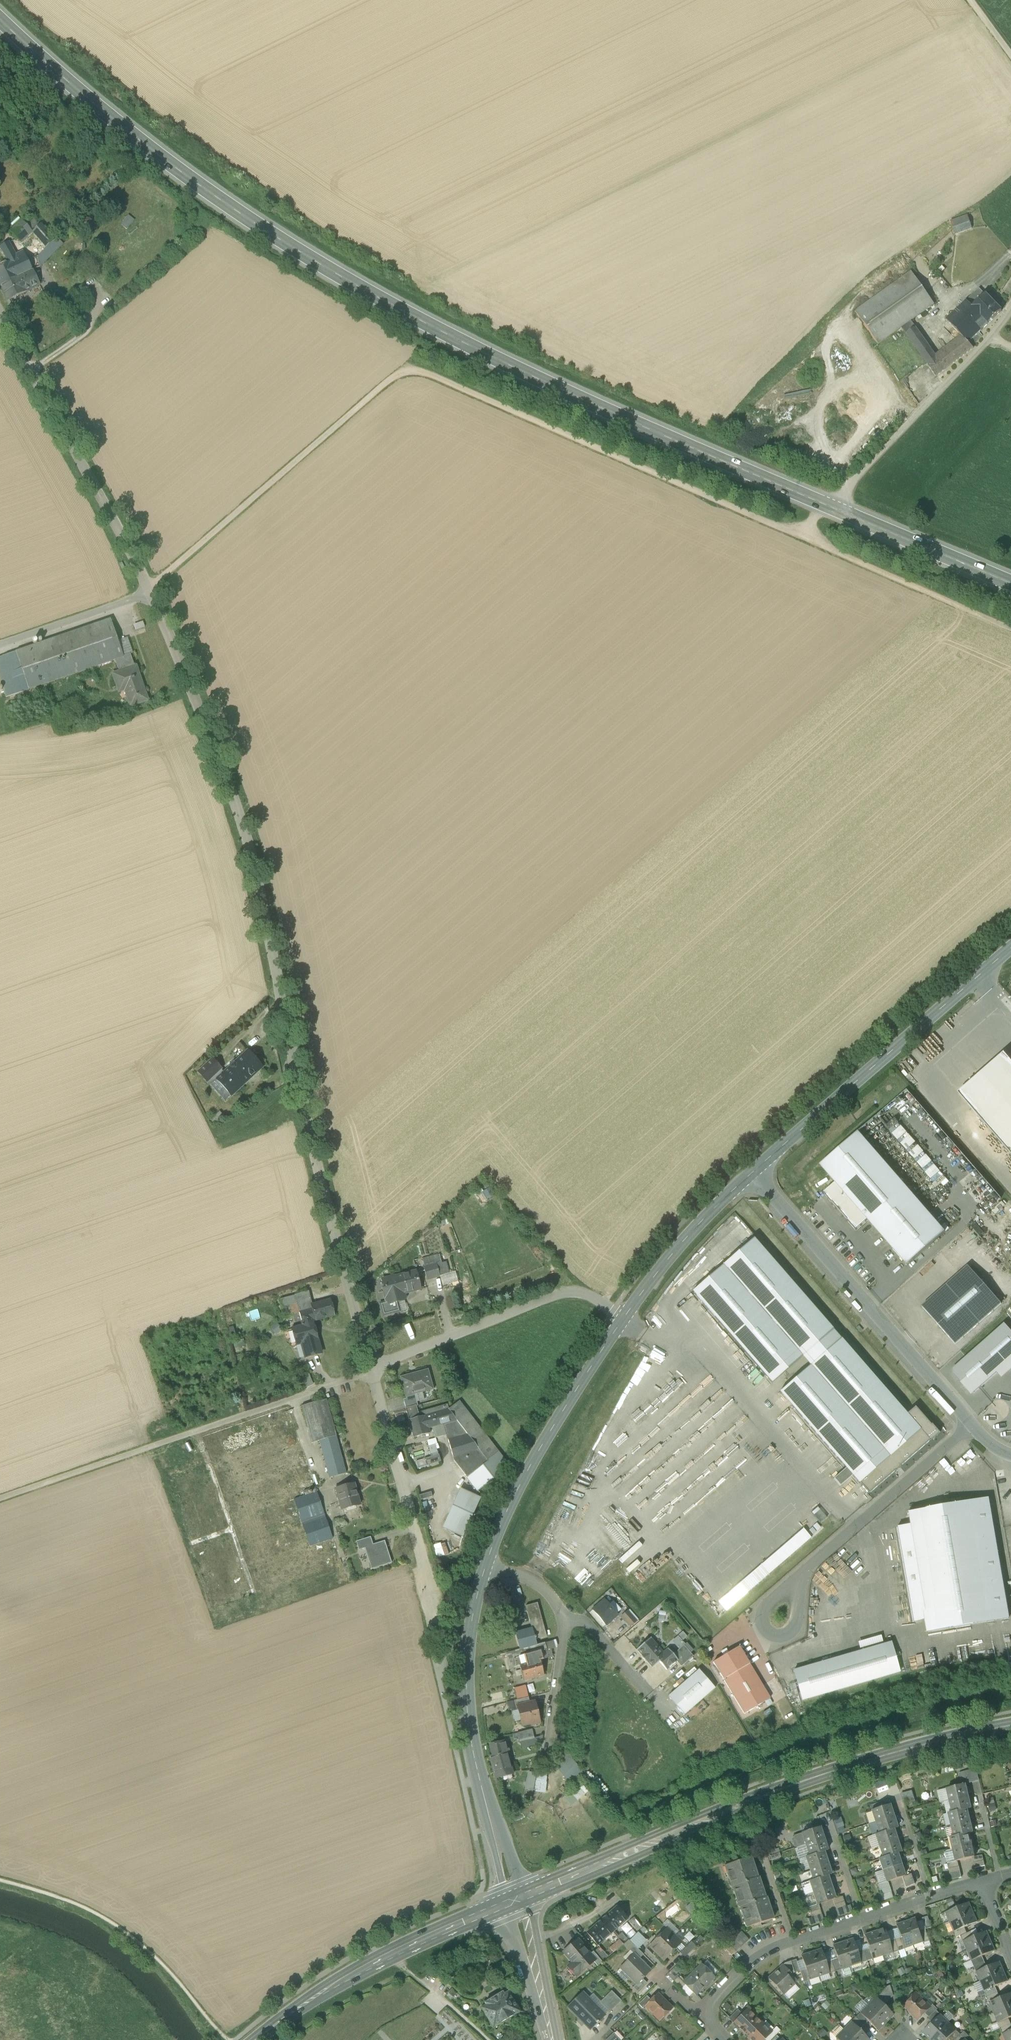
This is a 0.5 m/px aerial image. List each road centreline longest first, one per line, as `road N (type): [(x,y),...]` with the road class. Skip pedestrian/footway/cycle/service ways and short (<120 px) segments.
road 1 (track): [(1010,630),(404,366),(145,593)]
road 2 (secondary): [(0,18),(144,150),(389,310),(831,509)]
road 3 (residential): [(145,593),(235,806),(370,1371)]
road 4 (tertiary): [(1010,948),(724,1199),(623,1319)]
road 5 (secondary): [(1010,1725),(900,1752),(721,1813),(514,1901)]
road 6 (track): [(0,1499),(370,1371)]
road 7 (tertiary): [(485,1567),(468,1646),(467,1710),(514,1901)]
road 8 (residential): [(697,2016),(774,1948),(981,1881)]
road 9 (residential): [(0,312),(145,593)]
road 10 (secondary): [(514,1901),(388,1957),(258,2039)]
road 11 (tertiary): [(623,1319),(521,1483),(485,1567)]
road 12 (residential): [(623,1319),(587,1294),(566,1293),(370,1371)]
road 13 (residential): [(1010,310),(831,509)]
road 14 (residential): [(370,1371),(432,1615)]
road 15 (residential): [(548,1757),(563,1620),(543,1589),(485,1567)]
road 16 (secondary): [(831,509),(1010,585)]
road 17 (unclassified): [(0,643),(145,593)]
road 18 (residential): [(552,2039),(514,1901)]

